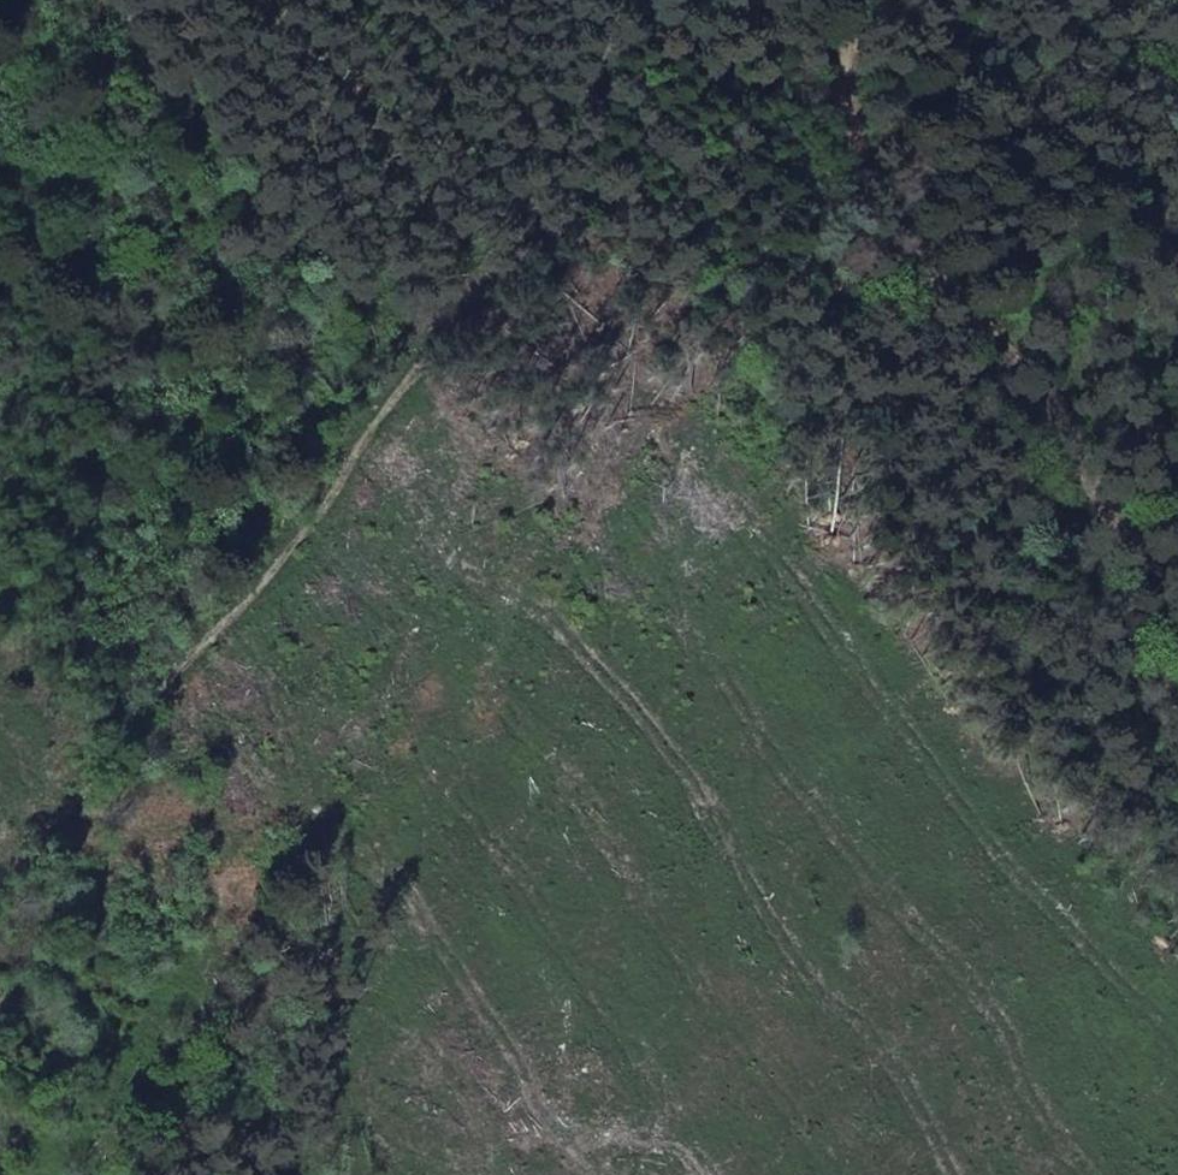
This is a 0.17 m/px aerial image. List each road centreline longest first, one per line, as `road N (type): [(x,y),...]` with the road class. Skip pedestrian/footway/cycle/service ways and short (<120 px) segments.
road 1 (track): [(0,872),(56,822),(352,462),(535,211),(628,0)]
road 2 (track): [(1177,571),(1134,543),(929,277),(872,151),(841,56),(843,0)]

